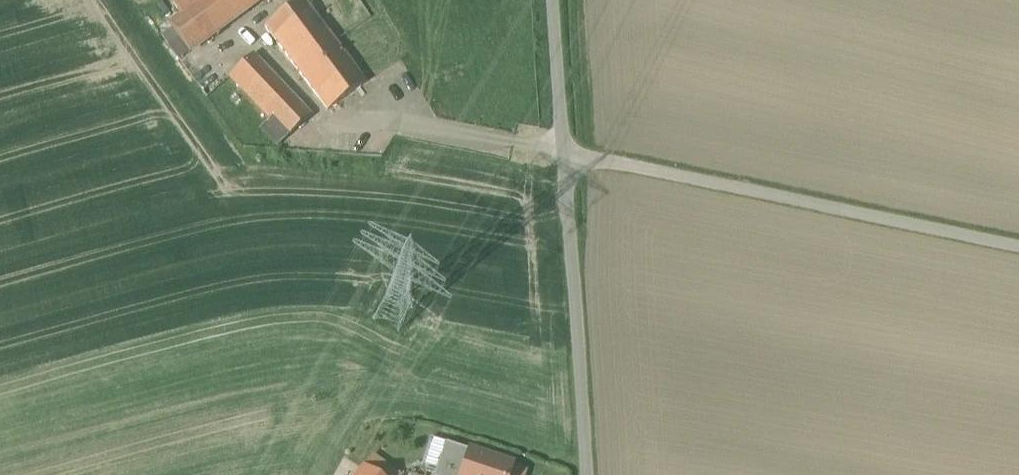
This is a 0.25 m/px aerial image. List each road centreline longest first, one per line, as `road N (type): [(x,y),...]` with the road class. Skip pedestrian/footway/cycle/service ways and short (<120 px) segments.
road 1 (unclassified): [(563,159),(1018,251)]
road 2 (unclassified): [(583,474),(563,159)]
road 3 (unclassified): [(563,159),(552,0)]

